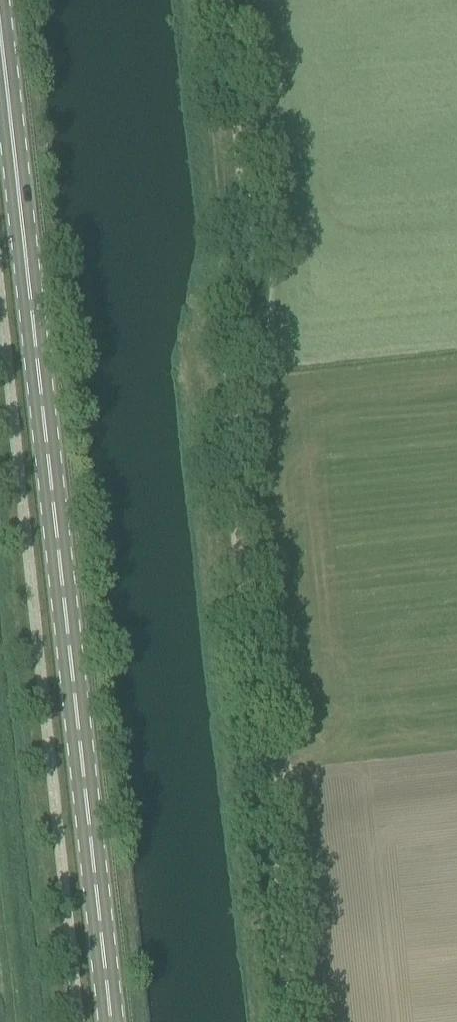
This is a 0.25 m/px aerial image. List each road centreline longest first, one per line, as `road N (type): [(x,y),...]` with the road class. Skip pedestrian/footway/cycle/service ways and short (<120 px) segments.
road 1 (track): [(288,1021),(236,546),(229,357),(248,278),(226,0)]
road 2 (primary): [(119,1021),(0,29)]

